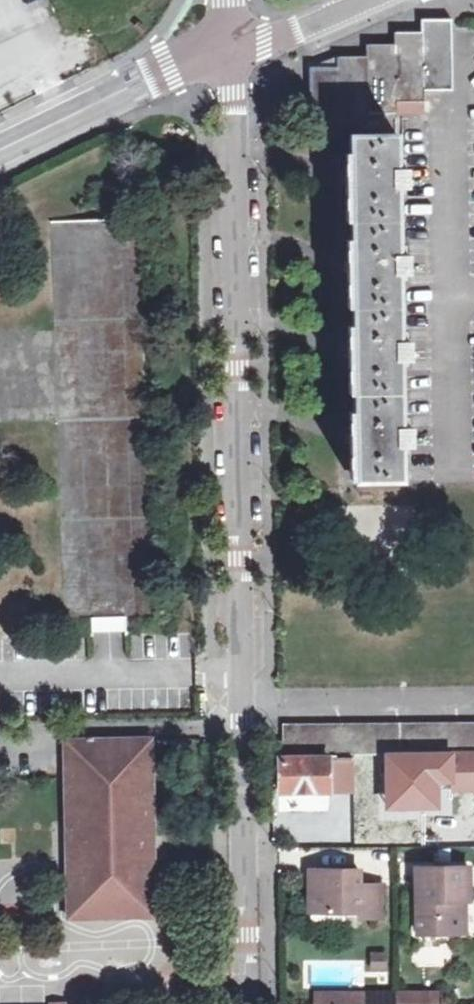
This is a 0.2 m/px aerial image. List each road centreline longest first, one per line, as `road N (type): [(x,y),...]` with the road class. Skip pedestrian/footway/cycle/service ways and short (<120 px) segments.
road 1 (residential): [(228,50),(249,1003)]
road 2 (tertiary): [(96,107),(228,50)]
road 3 (residential): [(356,0),(228,50)]

